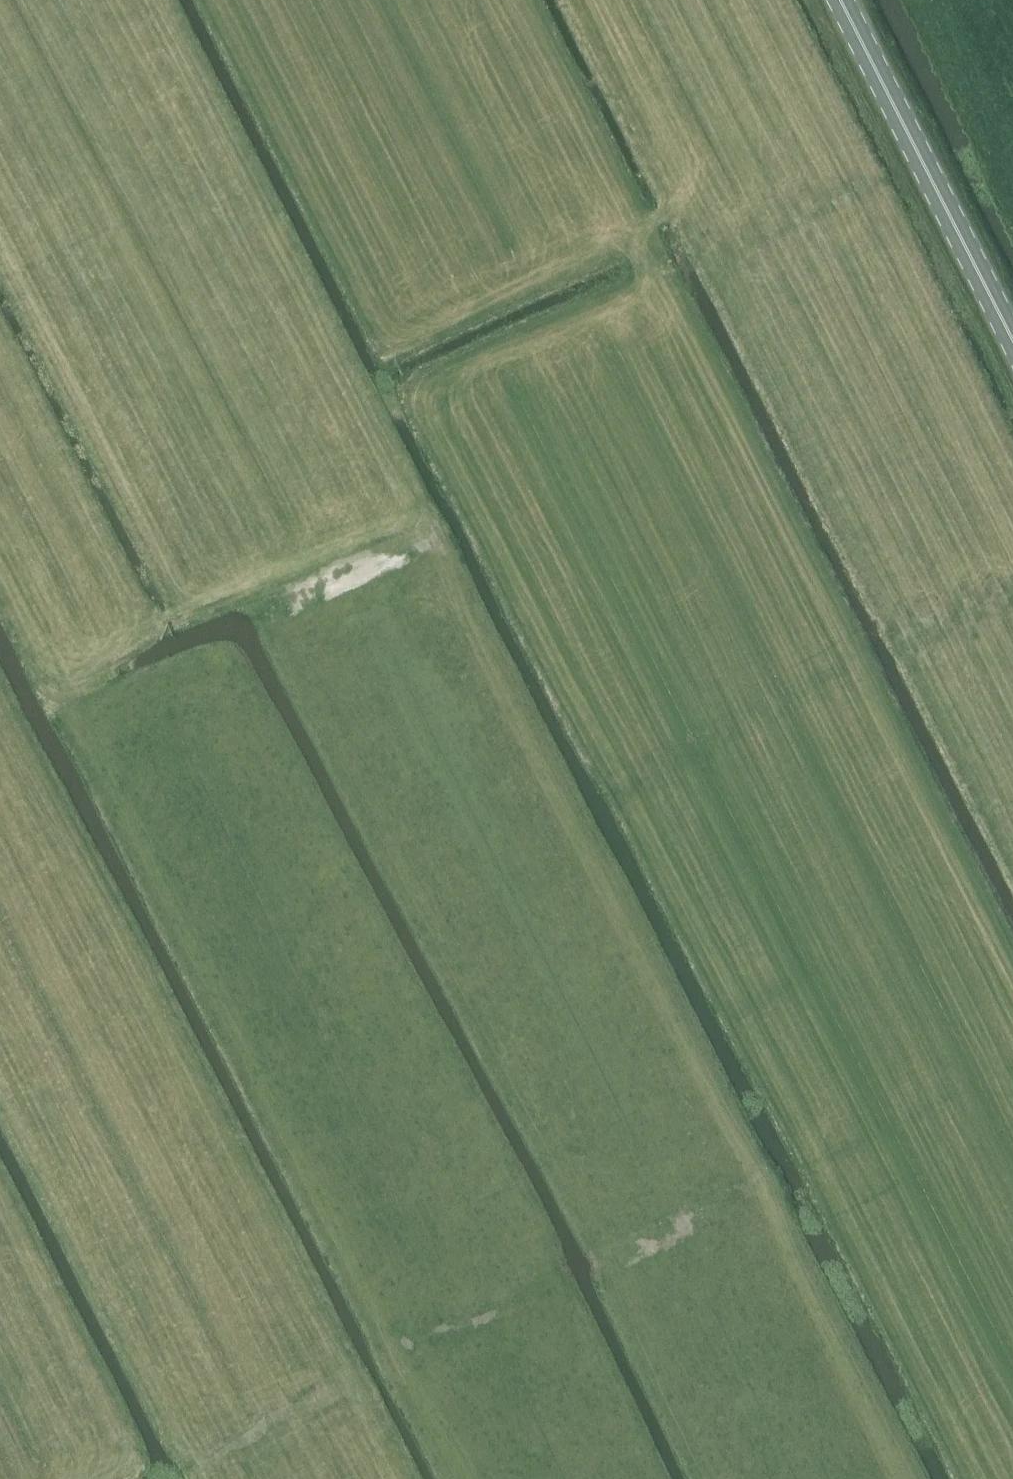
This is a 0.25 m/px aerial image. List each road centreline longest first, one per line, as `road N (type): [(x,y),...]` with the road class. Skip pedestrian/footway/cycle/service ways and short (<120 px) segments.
road 1 (primary): [(1012,341),(840,0)]

